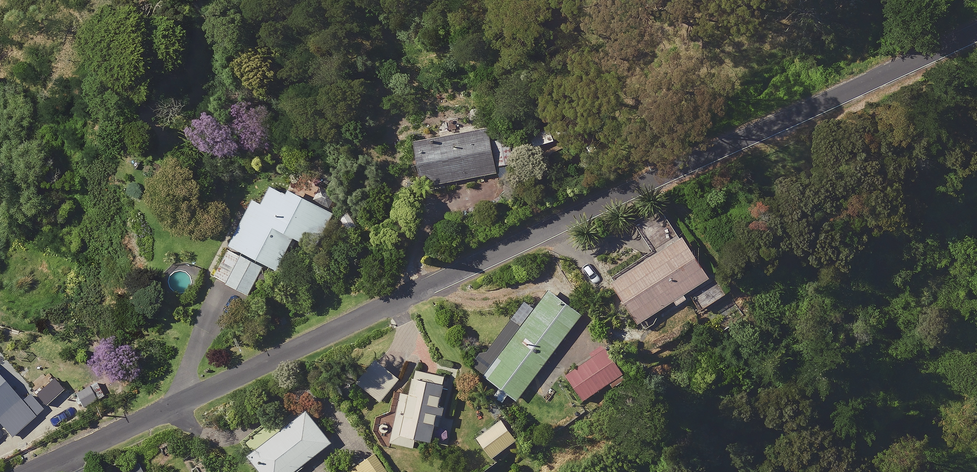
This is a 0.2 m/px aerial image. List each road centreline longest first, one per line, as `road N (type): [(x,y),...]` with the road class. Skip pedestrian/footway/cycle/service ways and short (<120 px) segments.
road 1 (unclassified): [(31,471),(976,33)]

